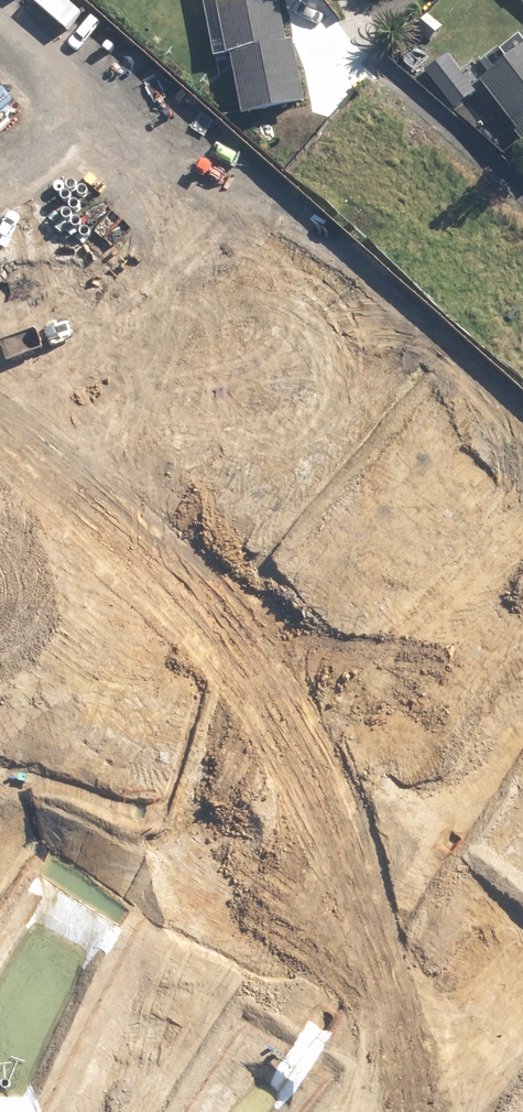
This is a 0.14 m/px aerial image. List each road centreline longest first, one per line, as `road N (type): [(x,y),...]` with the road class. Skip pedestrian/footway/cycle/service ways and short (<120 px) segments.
road 1 (residential): [(522,410),(318,670),(128,1111)]
road 2 (unknown): [(0,195),(40,229),(165,500),(209,569),(318,670)]
road 3 (track): [(20,0),(225,182)]

